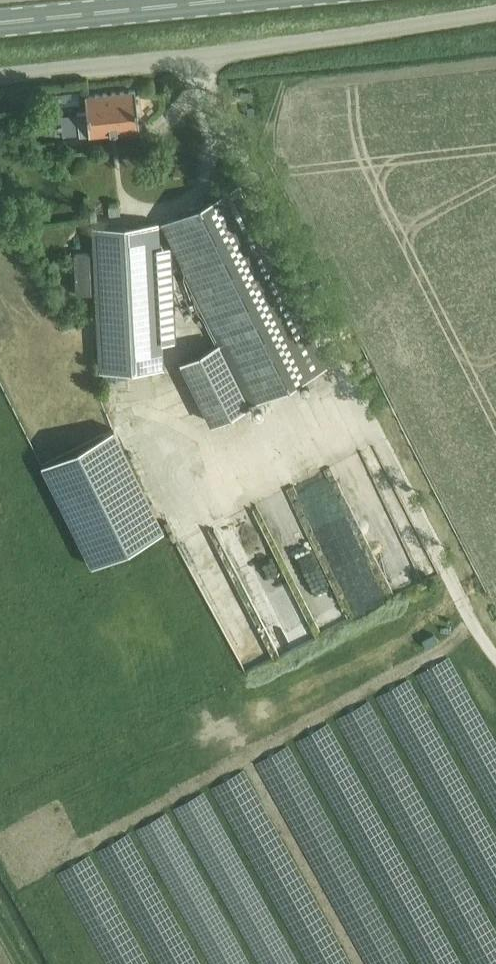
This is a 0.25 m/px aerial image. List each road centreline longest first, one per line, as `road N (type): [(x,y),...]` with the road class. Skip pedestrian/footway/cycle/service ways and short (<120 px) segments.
road 1 (unclassified): [(0,83),(197,62),(495,12)]
road 2 (primary): [(0,23),(208,0)]

